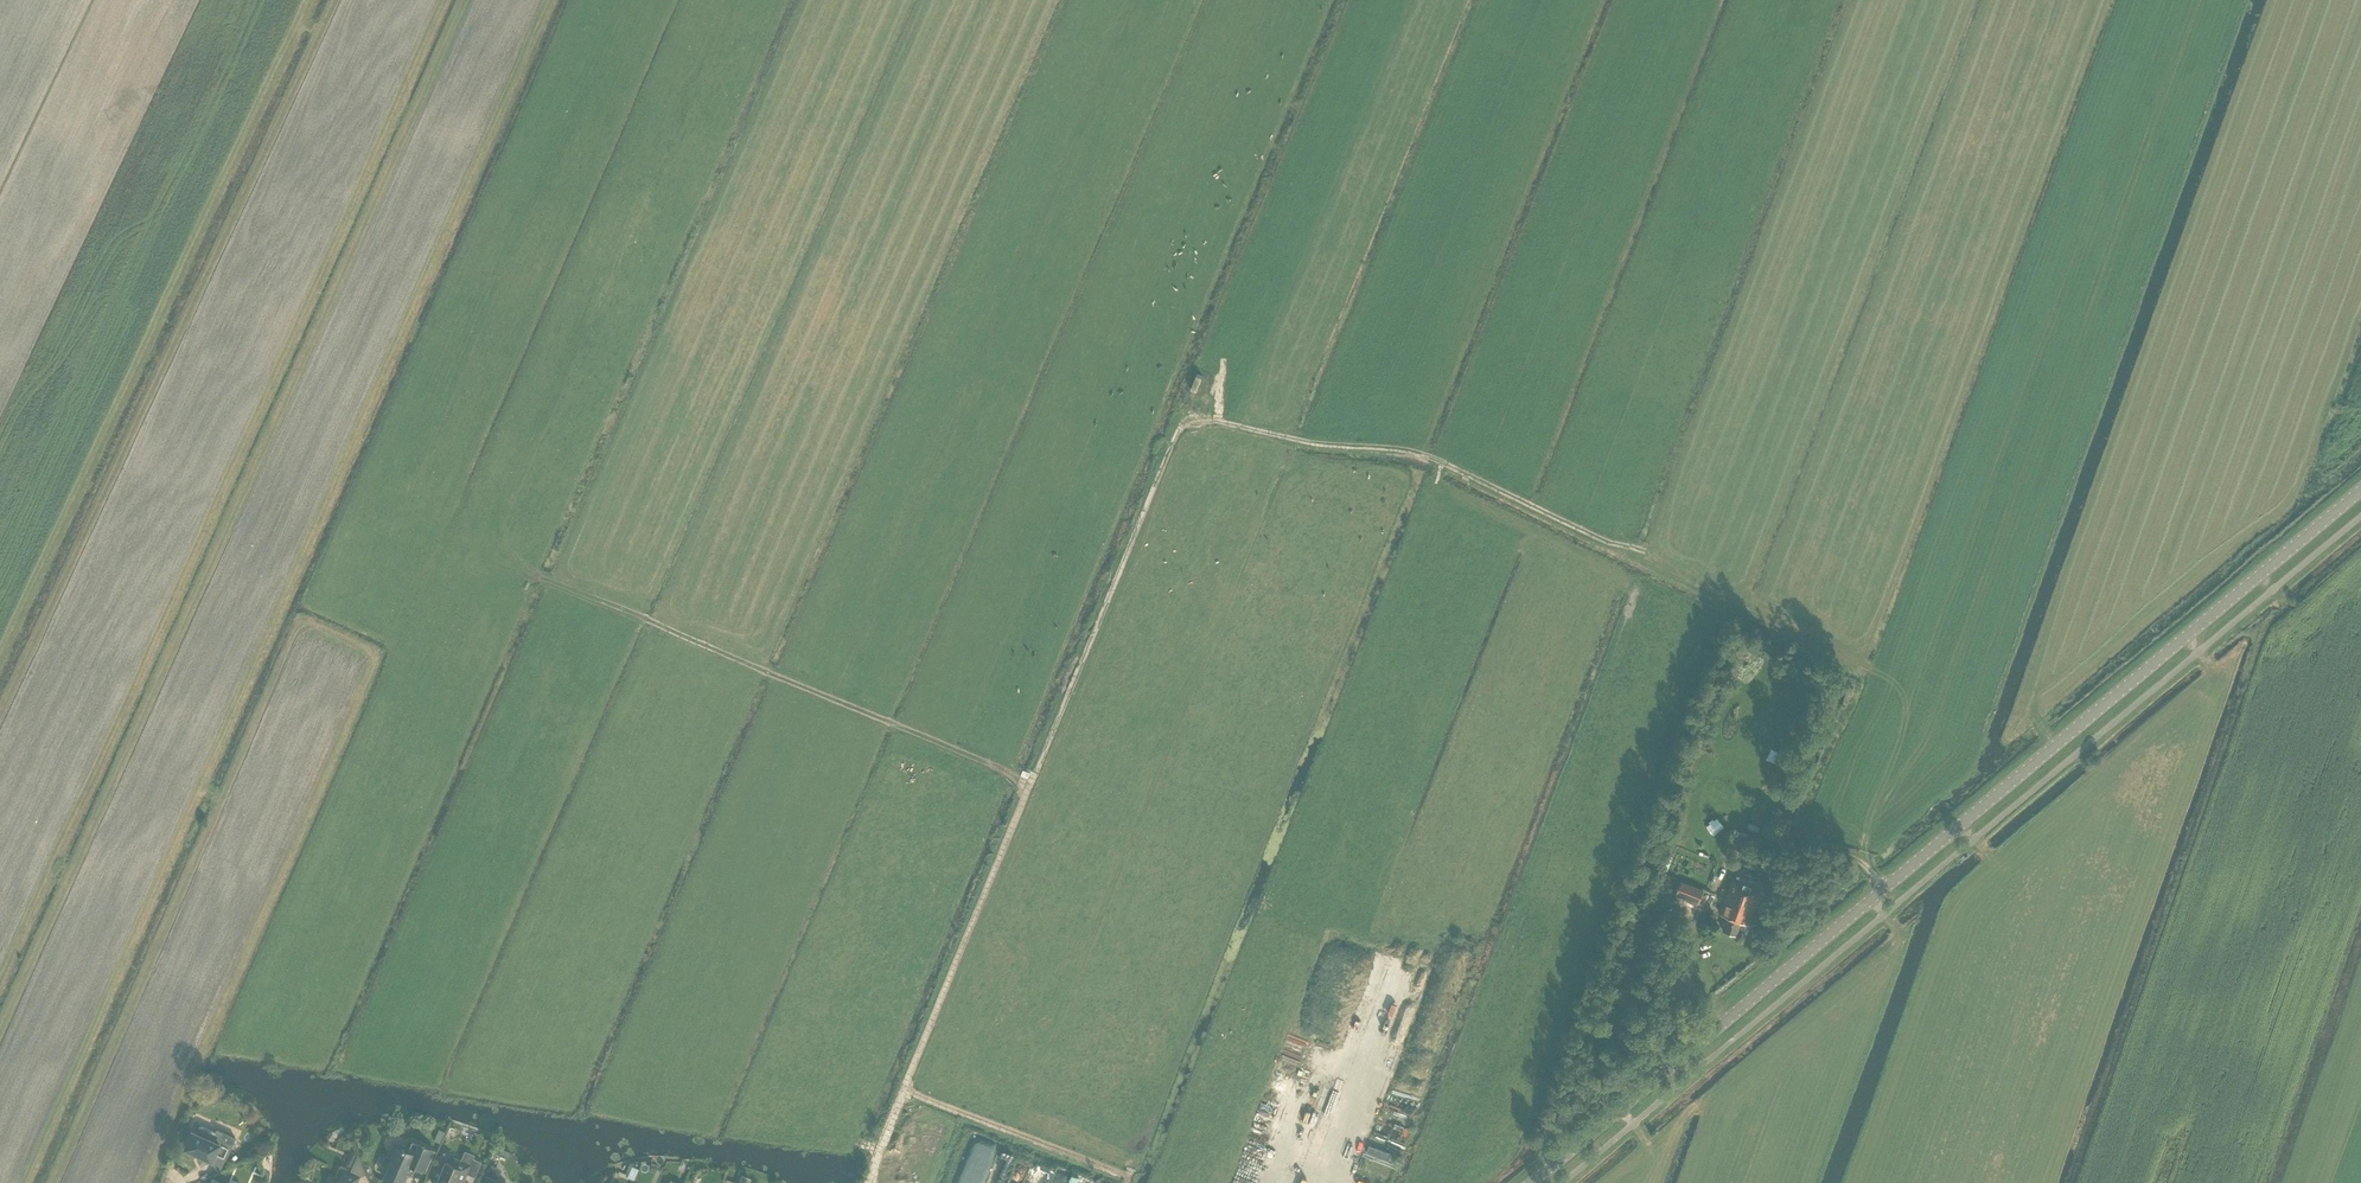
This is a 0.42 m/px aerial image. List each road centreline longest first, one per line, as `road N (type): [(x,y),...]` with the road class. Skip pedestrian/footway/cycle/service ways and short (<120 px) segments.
road 1 (secondary): [(1528,1182),(2360,488)]

